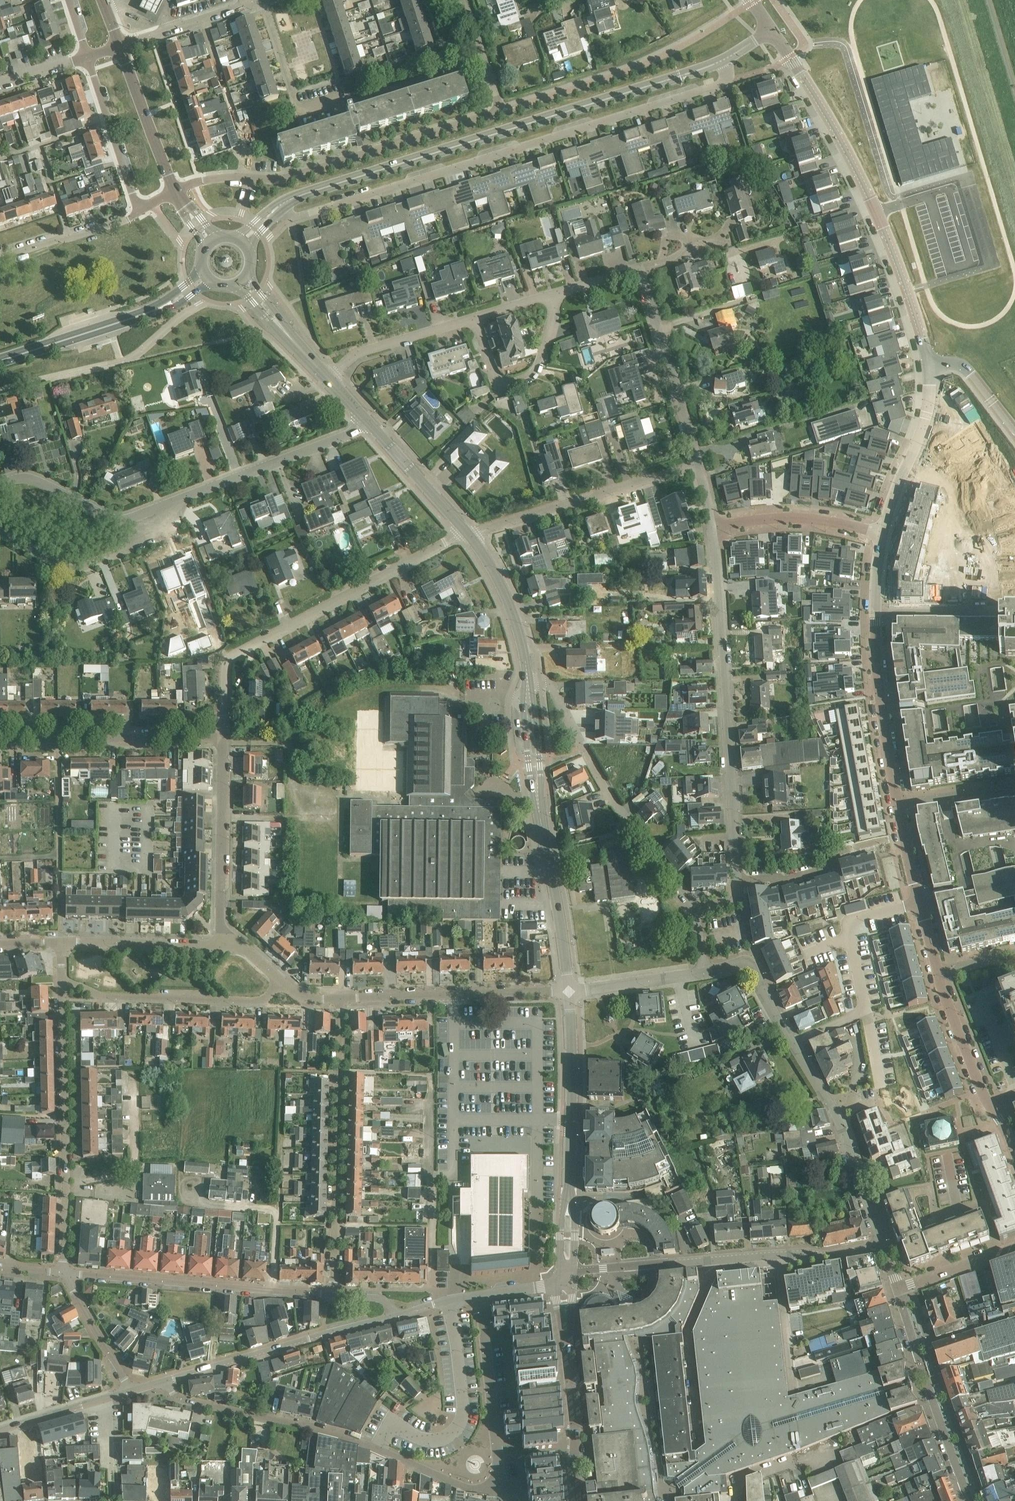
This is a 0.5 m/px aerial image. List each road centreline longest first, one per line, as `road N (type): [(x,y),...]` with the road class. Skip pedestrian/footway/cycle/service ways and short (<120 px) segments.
road 1 (residential): [(275,209),(293,219),(723,84),(724,59)]
road 2 (secondary): [(275,209),(724,59)]
road 3 (secondary): [(929,362),(854,166),(772,31)]
road 4 (residential): [(497,1491),(464,1488),(350,1438),(182,1400),(165,1380)]
road 5 (residential): [(738,880),(712,525)]
road 6 (residential): [(220,735),(224,662),(466,531)]
road 7 (residential): [(179,188),(221,178),(289,179),(500,112)]
road 8 (residential): [(333,1294),(340,997)]
road 9 (residential): [(64,1273),(61,979)]
road 10 (residential): [(528,680),(550,686),(604,785),(696,912)]
road 11 (residential): [(466,531),(699,463)]
road 12 (residential): [(795,1044),(865,1007),(849,924),(921,903)]
road 13 (tertiary): [(394,1315),(165,1380)]
road 14 (residential): [(61,979),(101,997),(260,1001),(282,982)]
road 15 (residential): [(570,991),(340,997)]
road 16 (residential): [(897,1288),(973,1500)]
road 17 (residential): [(880,1242),(838,1114),(795,1044)]
road 18 (residential): [(172,502),(349,434),(367,419)]
road 19 (residential): [(222,946),(220,735)]
road 20 (residential): [(274,1290),(64,1273)]
road 21 (residential): [(699,463),(635,269)]
road 22 (tertiary): [(570,1195),(570,991)]
road 23 (residential): [(0,532),(77,568),(124,551),(172,502)]
road 24 (tertiary): [(539,795),(570,991)]
road 25 (residential): [(480,1295),(497,1491)]
road 26 (residential): [(899,804),(875,611)]
road 27 (residential): [(476,319),(492,377),(518,381),(541,364),(558,293)]
road 28 (residential): [(701,1444),(687,1335),(711,1261)]
road 29 (residential): [(172,502),(113,519),(34,480),(0,484)]
road 30 (residential): [(881,535),(920,437),(929,362)]
road 31 (residential): [(711,1261),(829,1256),(880,1242)]
road 32 (residential): [(881,535),(827,522),(712,525)]
road 33 (tertiary): [(576,1500),(565,1330)]
road 34 (residential): [(274,1290),(276,1213),(187,1204)]
road 35 (residential): [(220,735),(56,734)]
road 36 (tertiary): [(466,531),(504,592),(528,680)]
road 37 (residential): [(138,211),(85,57)]
road 38 (residential): [(60,943),(222,946)]
road 39 (residential): [(476,319),(360,353),(329,379)]
road 40 (secondary): [(0,361),(153,311)]
road 41 (residential): [(738,880),(829,867),(838,851),(886,839)]
road 42 (tertiary): [(367,419),(466,531)]
road 43 (residential): [(138,211),(0,260)]
road 44 (residential): [(938,972),(991,1104)]
road 45 (residential): [(1014,611),(875,611)]
road 46 (residential): [(119,46),(251,4)]
road 47 (residential): [(574,1273),(711,1261)]
road 48 (tertiary): [(130,1389),(0,1430)]
road 49 (residential): [(570,991),(703,970)]
road 50 (residential): [(795,1044),(754,974),(733,965),(703,970)]
road 51 (residential): [(130,1389),(64,1273)]
road 52 (residential): [(897,1288),(1014,1248)]
road 53 (residential): [(58,854),(56,734)]
road 54 (secondary): [(1014,434),(965,367),(929,362)]

